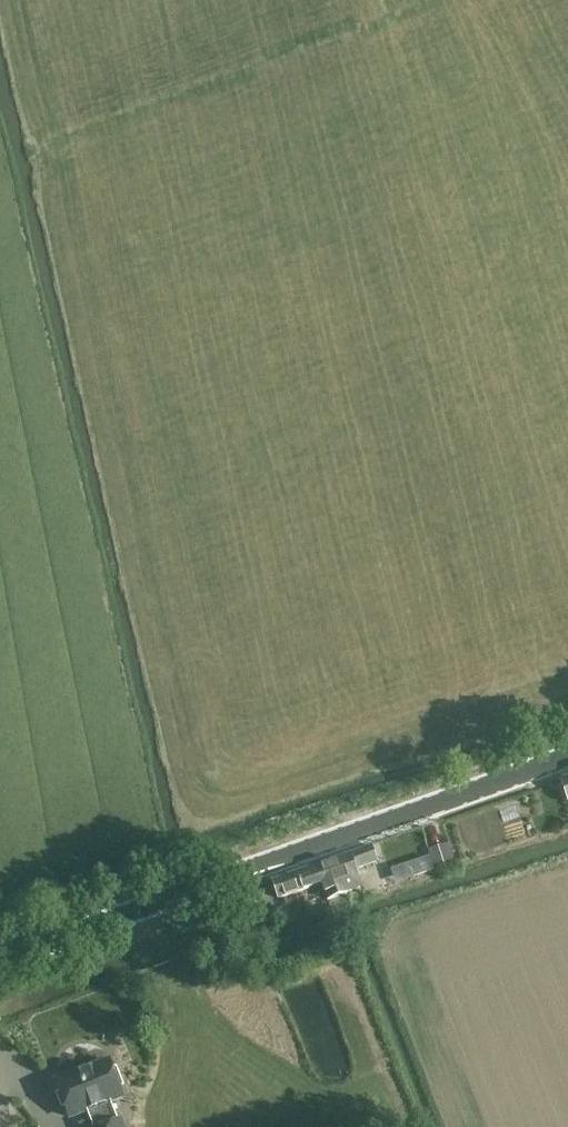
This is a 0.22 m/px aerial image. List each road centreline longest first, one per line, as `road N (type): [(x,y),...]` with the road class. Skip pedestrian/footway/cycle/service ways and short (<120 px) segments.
road 1 (tertiary): [(0,961),(567,755)]

